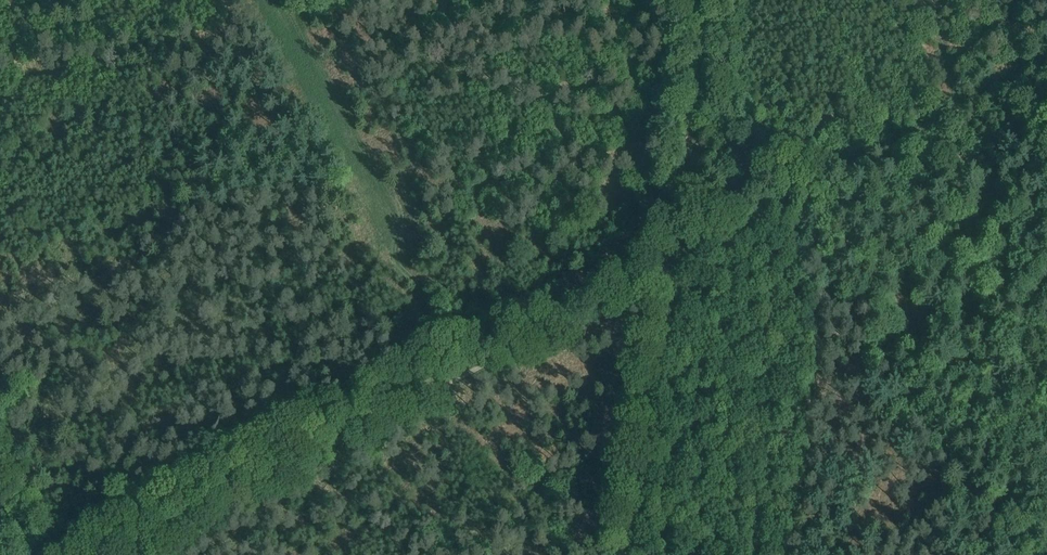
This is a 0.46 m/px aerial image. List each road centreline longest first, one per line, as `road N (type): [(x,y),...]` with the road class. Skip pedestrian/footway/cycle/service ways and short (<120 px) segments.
road 1 (track): [(129,554),(669,262)]
road 2 (track): [(669,262),(626,554)]
road 3 (track): [(669,262),(705,0)]
road 4 (track): [(958,107),(790,198)]
road 5 (track): [(790,198),(669,262)]

